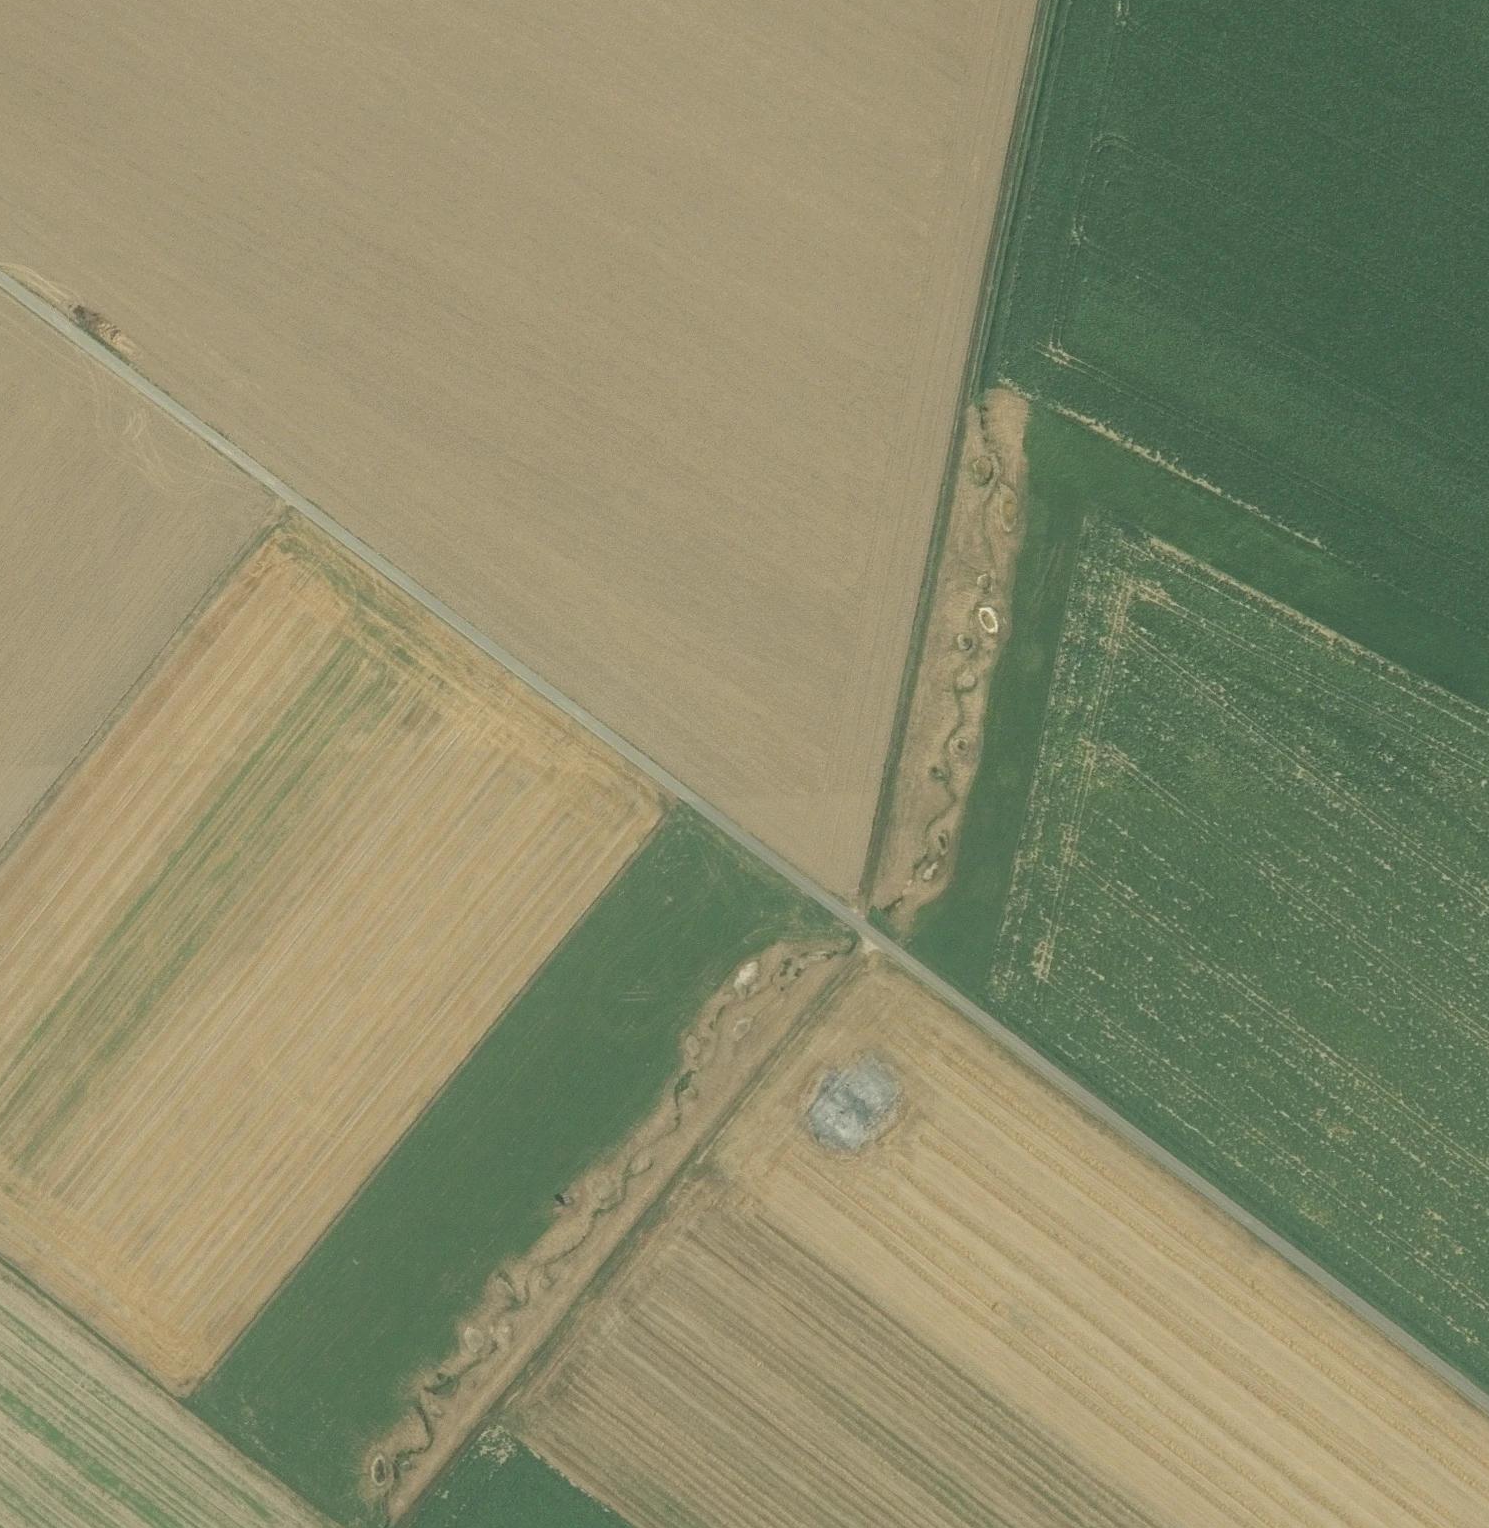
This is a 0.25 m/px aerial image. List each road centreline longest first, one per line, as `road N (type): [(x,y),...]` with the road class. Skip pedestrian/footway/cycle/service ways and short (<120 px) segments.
road 1 (track): [(1488,1405),(0,275)]
road 2 (track): [(1043,0),(855,922)]
road 3 (track): [(306,504),(0,897)]
road 4 (track): [(351,1527),(0,1258)]

